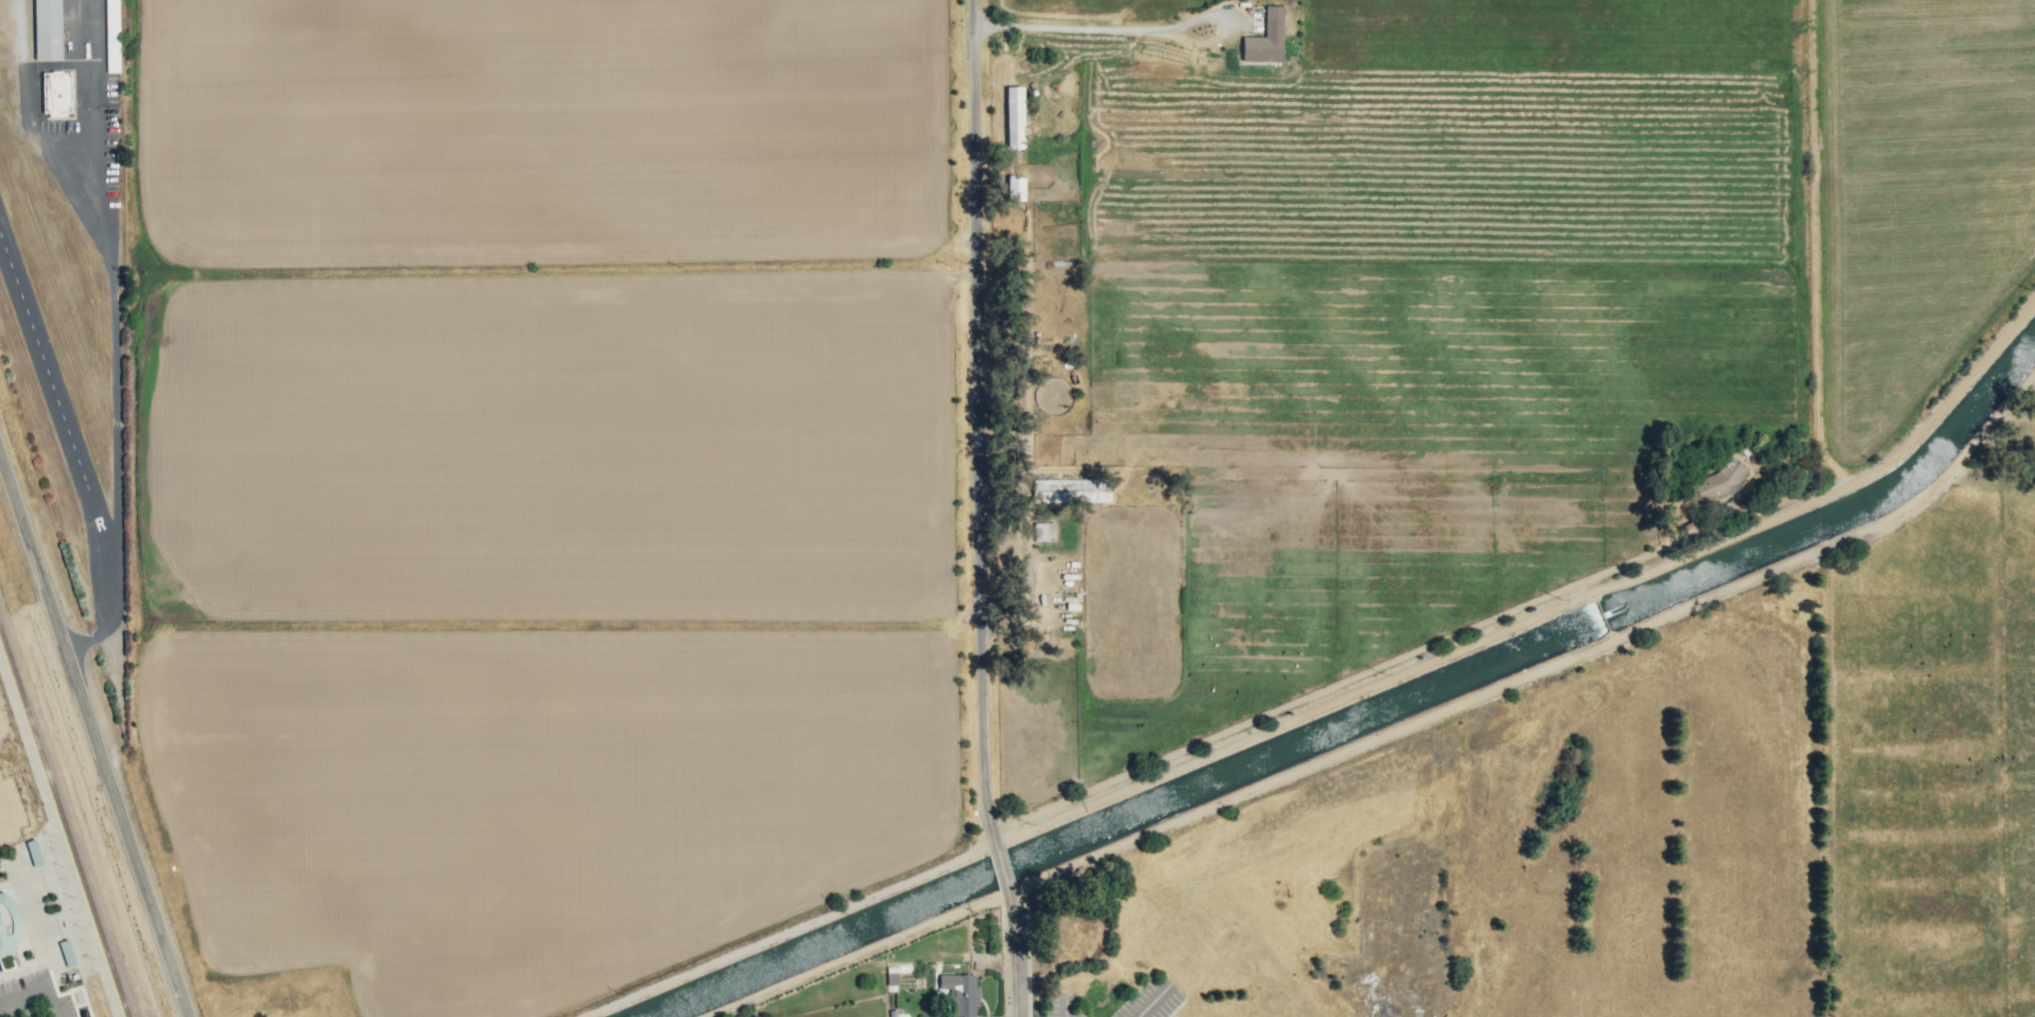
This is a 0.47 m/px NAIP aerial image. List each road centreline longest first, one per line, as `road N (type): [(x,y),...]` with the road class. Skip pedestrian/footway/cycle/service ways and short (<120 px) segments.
road 1 (residential): [(1021,1016),(1020,918),(993,824),(981,0)]
road 2 (residential): [(194,1016),(0,435)]

